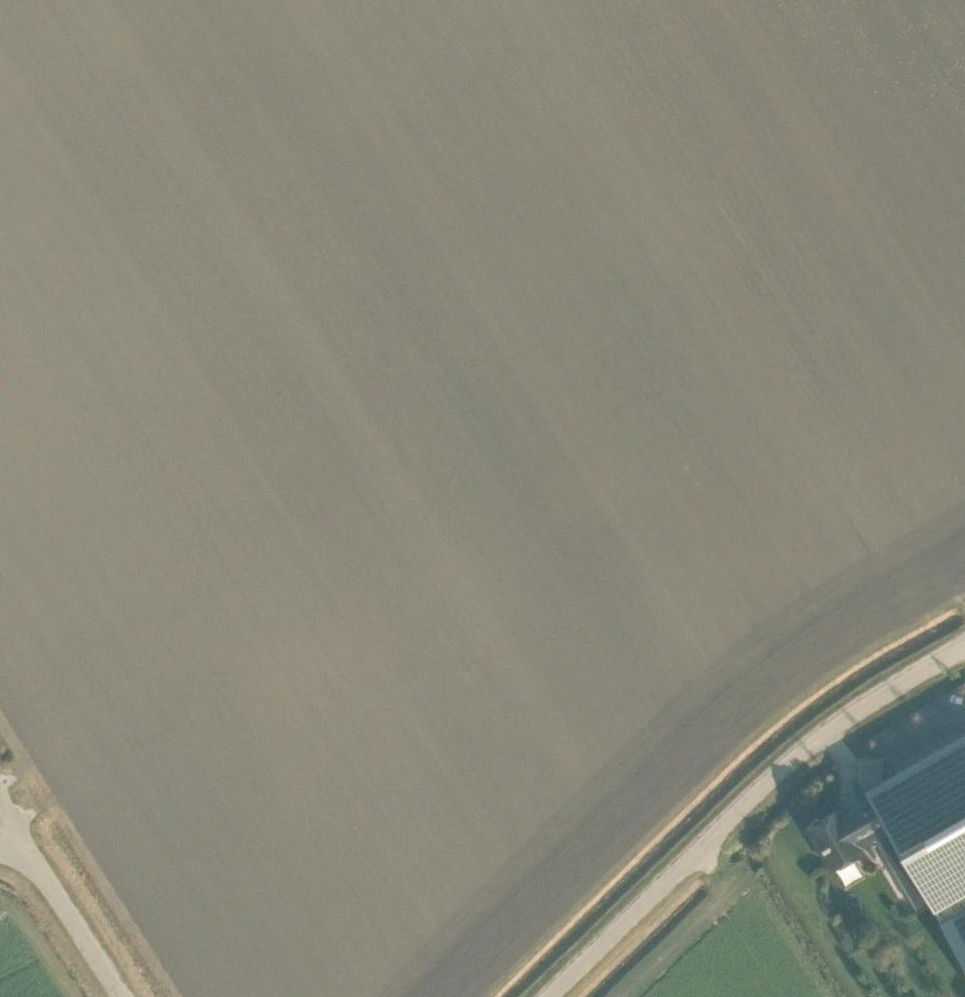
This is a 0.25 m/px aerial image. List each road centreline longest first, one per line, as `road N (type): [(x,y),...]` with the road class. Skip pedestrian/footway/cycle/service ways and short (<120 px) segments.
road 1 (unclassified): [(563,996),(778,773),(964,649)]
road 2 (unclassified): [(122,996),(9,824)]

